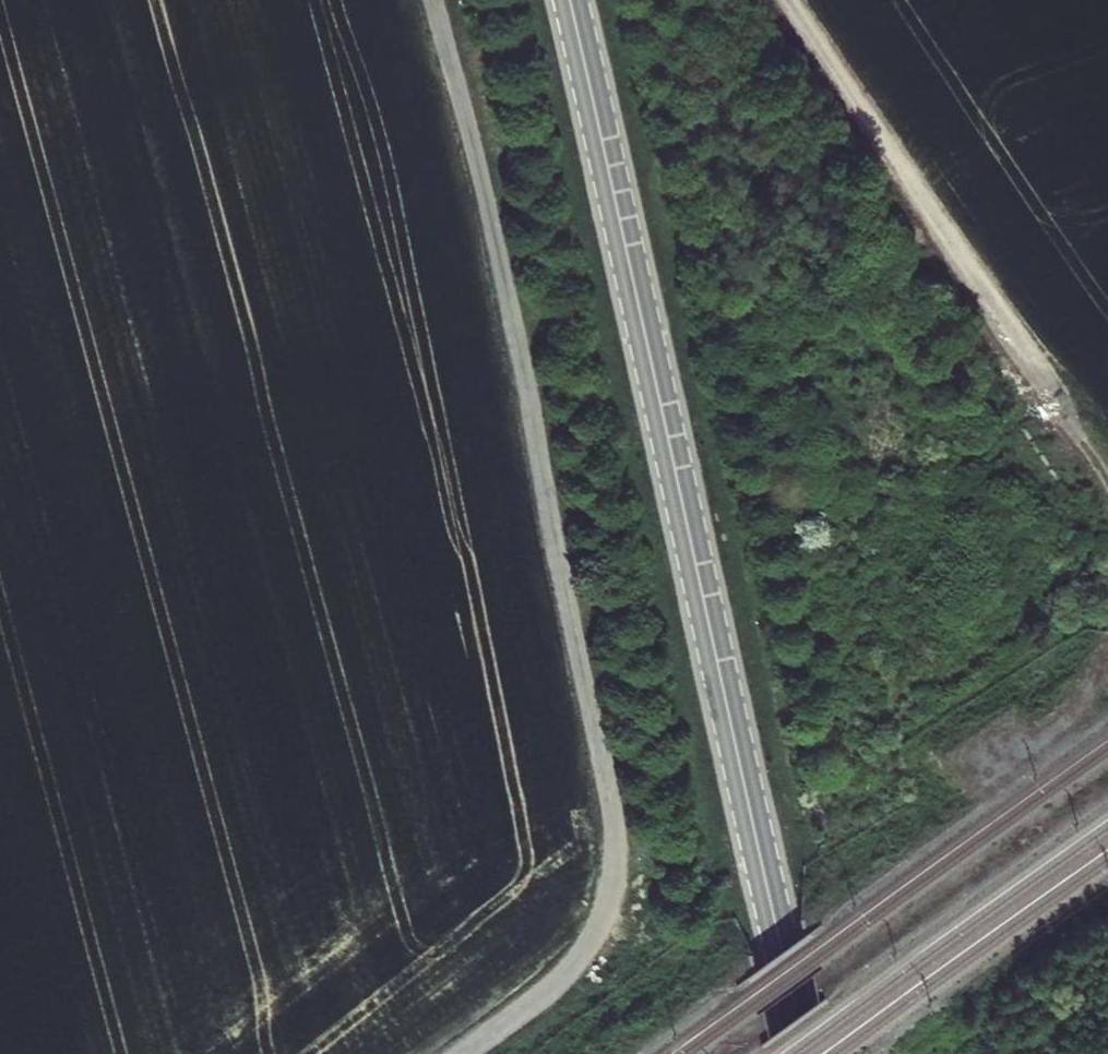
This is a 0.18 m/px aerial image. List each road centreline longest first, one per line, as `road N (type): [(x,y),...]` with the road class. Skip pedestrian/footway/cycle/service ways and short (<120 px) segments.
road 1 (track): [(470,1053),(543,998),(588,949),(609,895),(617,830),(518,349),(433,0)]
road 2 (secondary): [(803,1053),(569,0)]

